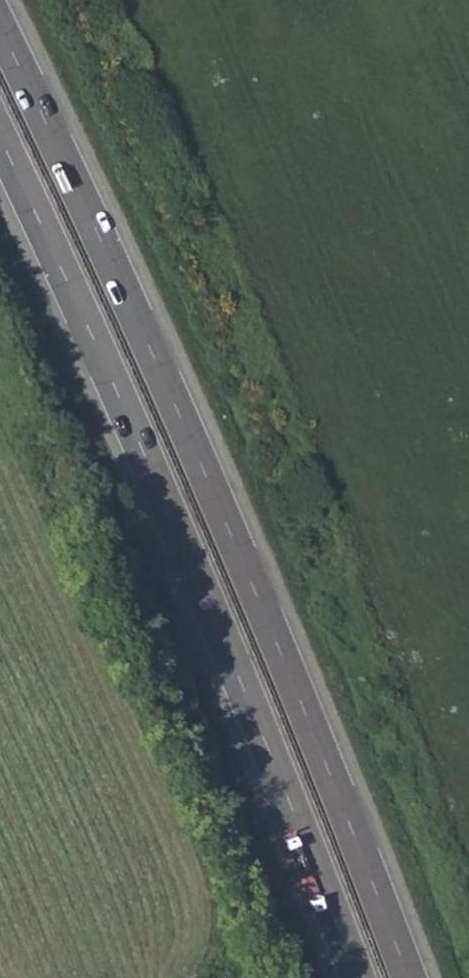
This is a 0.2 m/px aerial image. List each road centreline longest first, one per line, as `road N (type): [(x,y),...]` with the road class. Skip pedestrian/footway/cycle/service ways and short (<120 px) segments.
road 1 (trunk): [(409,977),(176,407),(0,28)]
road 2 (trunk): [(0,138),(220,630),(357,977)]

